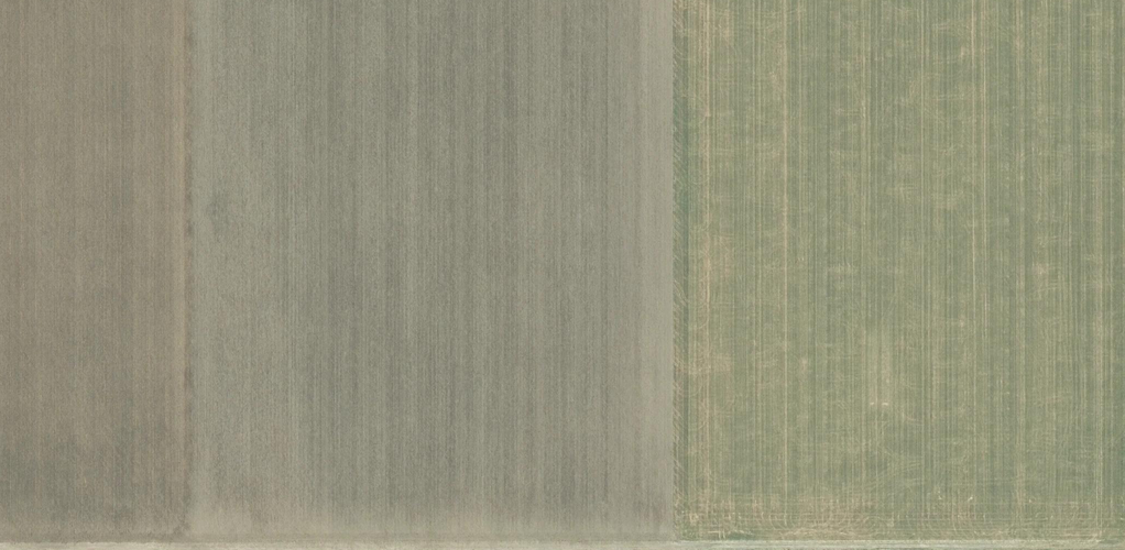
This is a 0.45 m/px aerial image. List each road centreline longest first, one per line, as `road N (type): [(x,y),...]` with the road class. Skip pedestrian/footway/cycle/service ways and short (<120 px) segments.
road 1 (track): [(0,548),(1124,547)]

